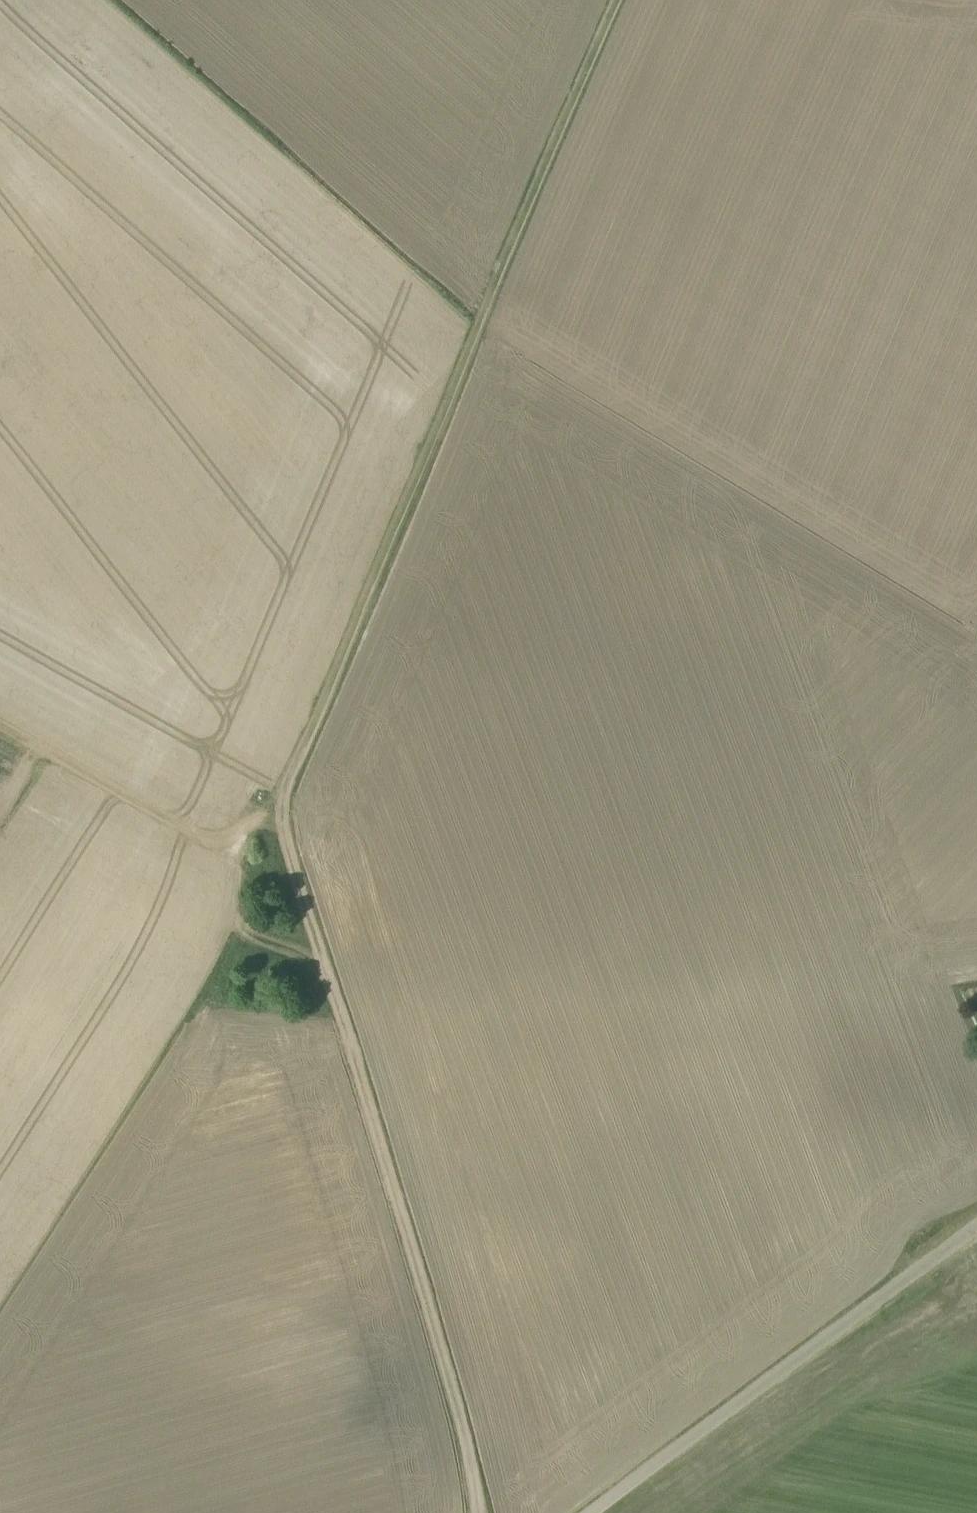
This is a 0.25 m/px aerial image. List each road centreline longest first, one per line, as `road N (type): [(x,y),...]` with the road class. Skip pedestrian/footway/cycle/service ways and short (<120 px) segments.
road 1 (track): [(620,0),(471,325),(279,820),(484,1512)]
road 2 (unclassified): [(592,1512),(976,1221)]
road 3 (track): [(0,729),(223,847),(279,820)]
road 4 (track): [(223,847),(239,933),(326,972)]

